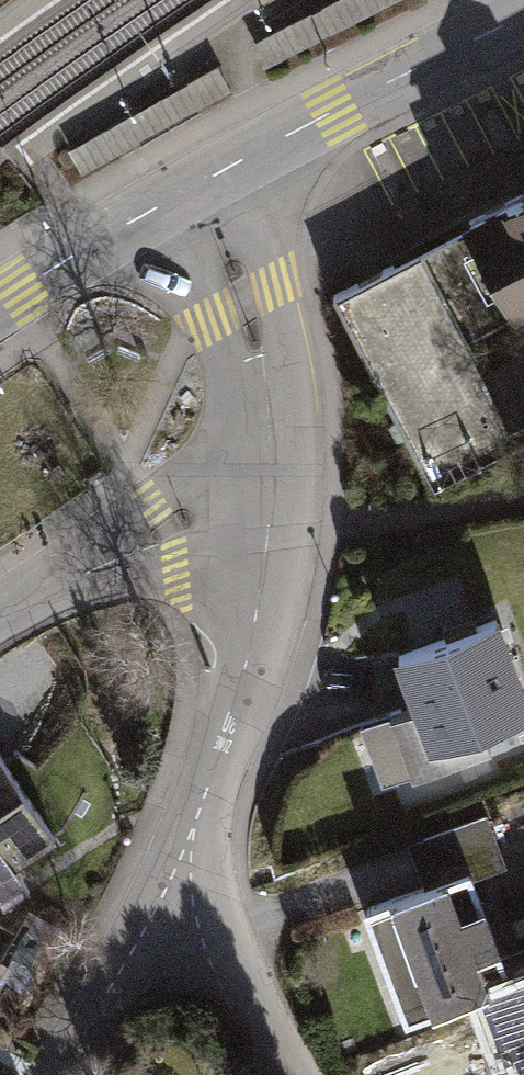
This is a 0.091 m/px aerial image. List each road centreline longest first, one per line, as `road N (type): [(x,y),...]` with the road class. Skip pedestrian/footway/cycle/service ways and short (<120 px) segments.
road 1 (residential): [(174,914),(240,684),(261,586),(266,516)]
road 2 (residential): [(523,18),(199,183)]
road 3 (residential): [(266,516),(266,391),(245,305),(199,183)]
road 4 (residential): [(266,516),(168,530),(0,623)]
road 5 (track): [(266,516),(363,521),(523,492)]
road 6 (residential): [(199,183),(0,304)]
road 7 (residential): [(294,1074),(242,977),(174,914)]
road 8 (residential): [(59,1074),(125,964),(174,914)]

